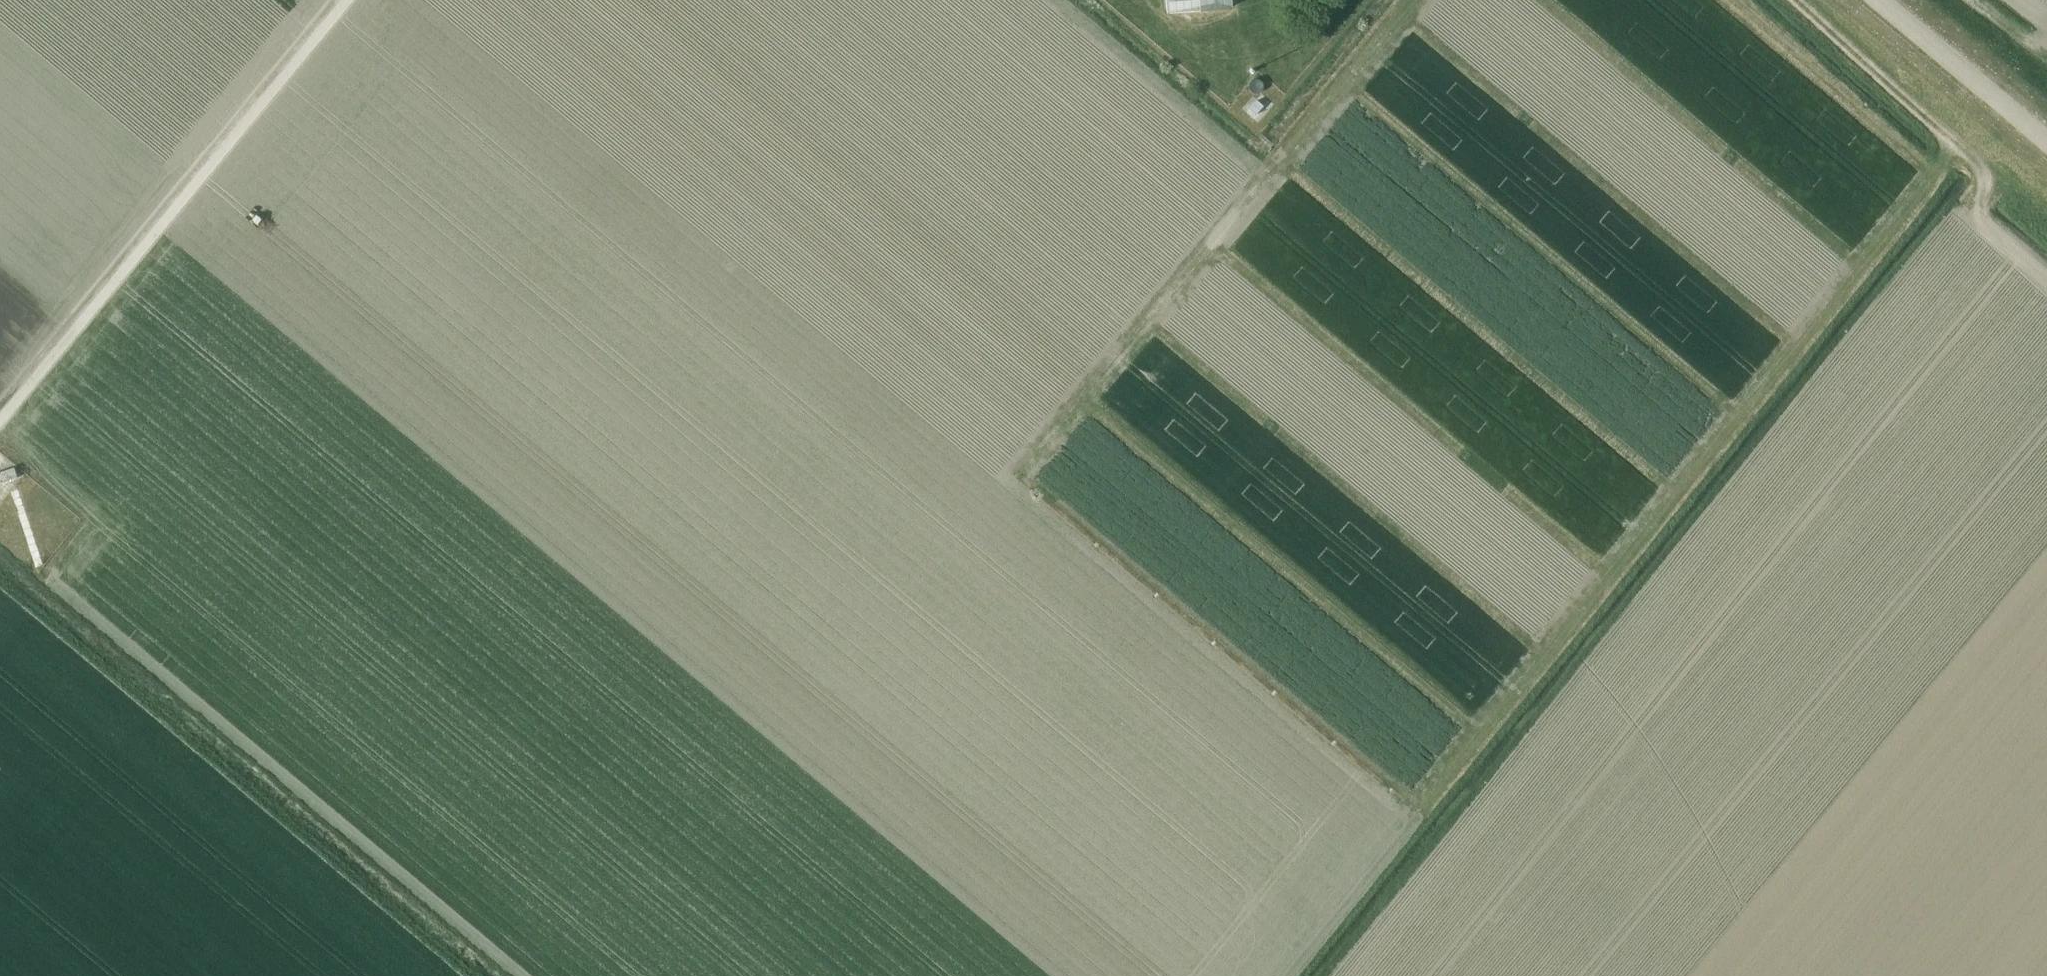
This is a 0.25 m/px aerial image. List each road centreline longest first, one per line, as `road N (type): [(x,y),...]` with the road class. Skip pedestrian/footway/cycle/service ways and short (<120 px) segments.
road 1 (track): [(348,0),(0,420)]
road 2 (unclassified): [(2046,139),(1882,0)]

